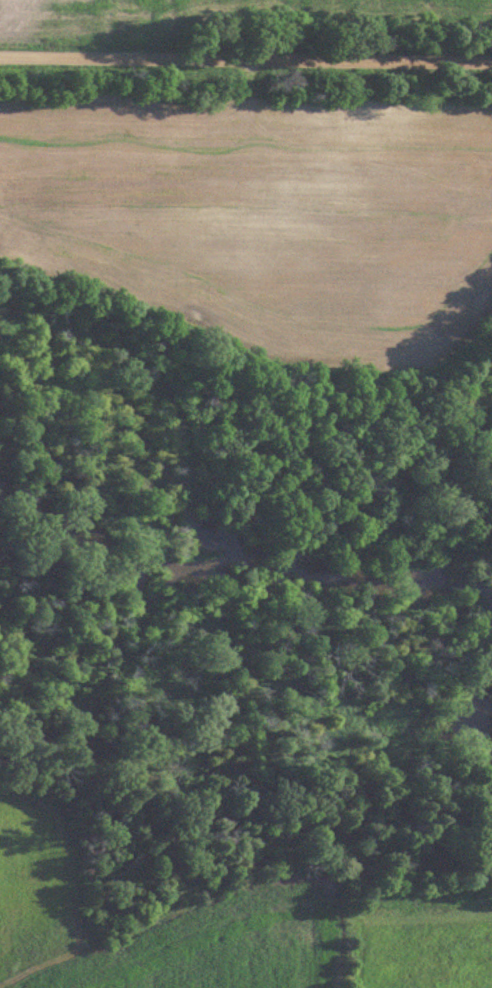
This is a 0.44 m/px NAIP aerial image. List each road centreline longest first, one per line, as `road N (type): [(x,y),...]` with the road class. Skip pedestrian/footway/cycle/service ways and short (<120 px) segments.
road 1 (residential): [(491,59),(0,56)]

